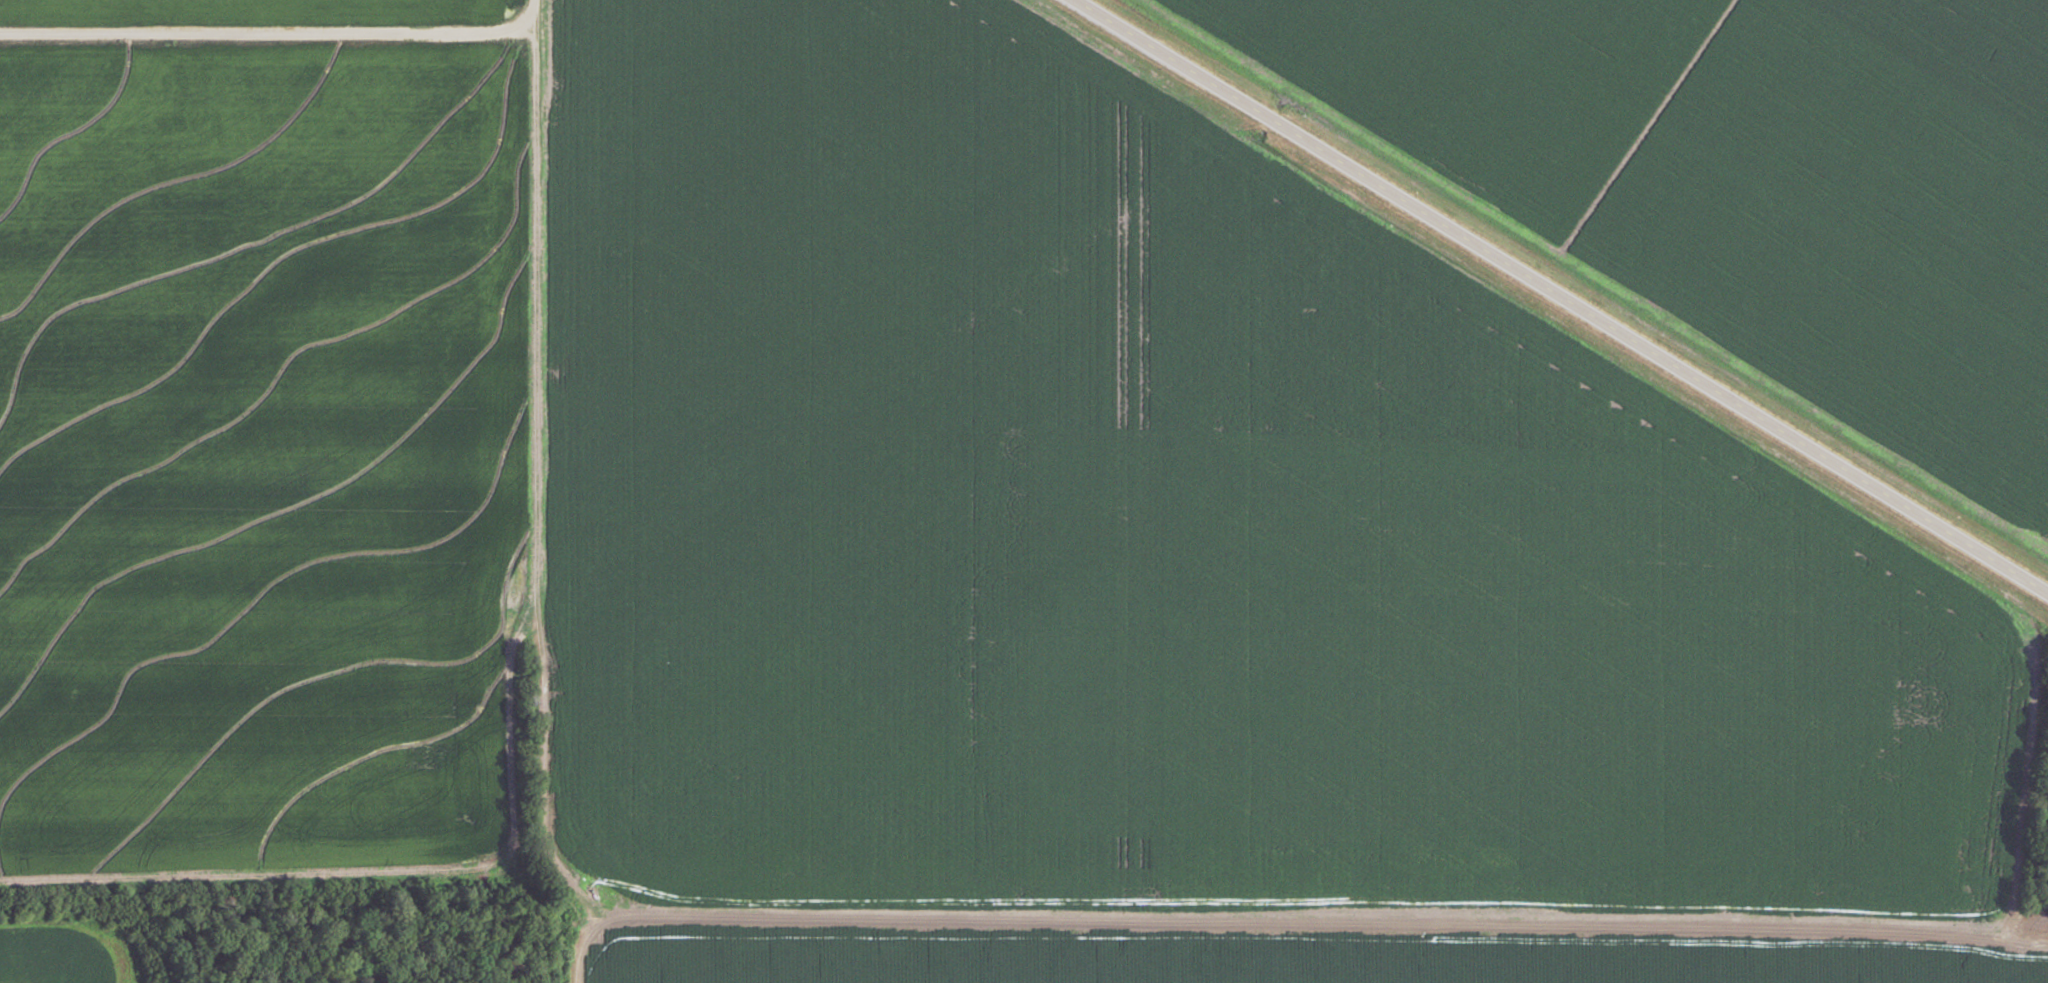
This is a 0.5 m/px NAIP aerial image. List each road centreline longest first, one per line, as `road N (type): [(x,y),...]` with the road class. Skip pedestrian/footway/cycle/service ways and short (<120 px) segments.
road 1 (primary): [(2047,594),(1071,0)]

